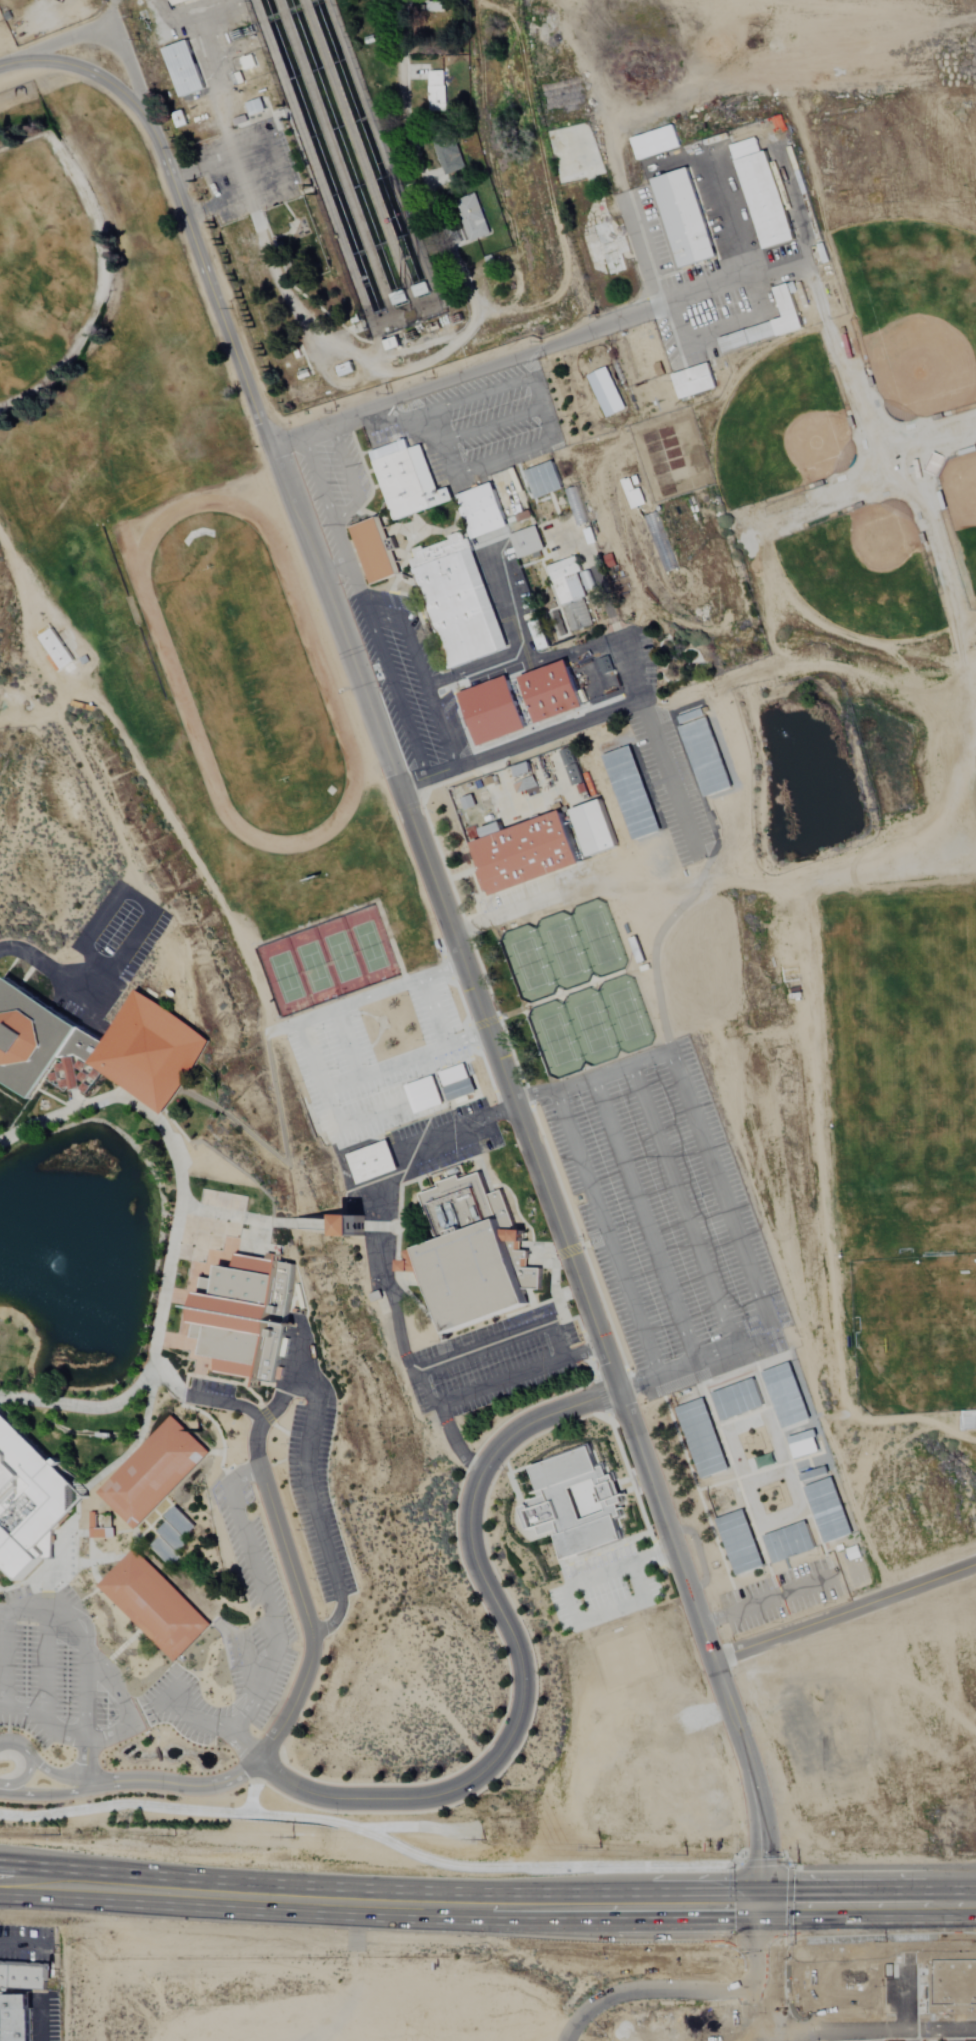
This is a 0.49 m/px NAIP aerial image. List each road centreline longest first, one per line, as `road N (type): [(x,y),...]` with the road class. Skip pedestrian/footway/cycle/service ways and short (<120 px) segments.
road 1 (tertiary): [(145,120),(618,1388)]
road 2 (primary): [(763,1903),(315,1900),(0,1882)]
road 3 (tertiary): [(618,1388),(520,1427),(478,1477),(470,1546),(518,1644),(523,1686),(517,1722),(488,1767),(438,1793),(337,1798),(281,1780),(258,1762)]
road 4 (tertiary): [(618,1388),(745,1751),(762,1827),(763,1903)]
road 5 (track): [(627,188),(605,121),(975,18)]
road 6 (track): [(60,689),(85,689),(98,699),(235,931),(271,1024)]
road 7 (residential): [(258,1458),(312,1647),(300,1691),(258,1762)]
road 8 (residential): [(763,1903),(762,1977),(755,1984),(623,1993),(578,2020),(566,2040)]
road 9 (track): [(60,689),(66,730),(144,890)]
road 10 (primary): [(975,1903),(763,1903)]
road 11 (track): [(0,539),(30,656),(60,689)]
road 12 (tertiary): [(7,62),(88,70),(123,92),(145,120)]
road 13 (tertiary): [(258,1762),(221,1783),(109,1782)]
road 14 (tertiary): [(109,1782),(54,1774),(17,1742),(0,1742)]

